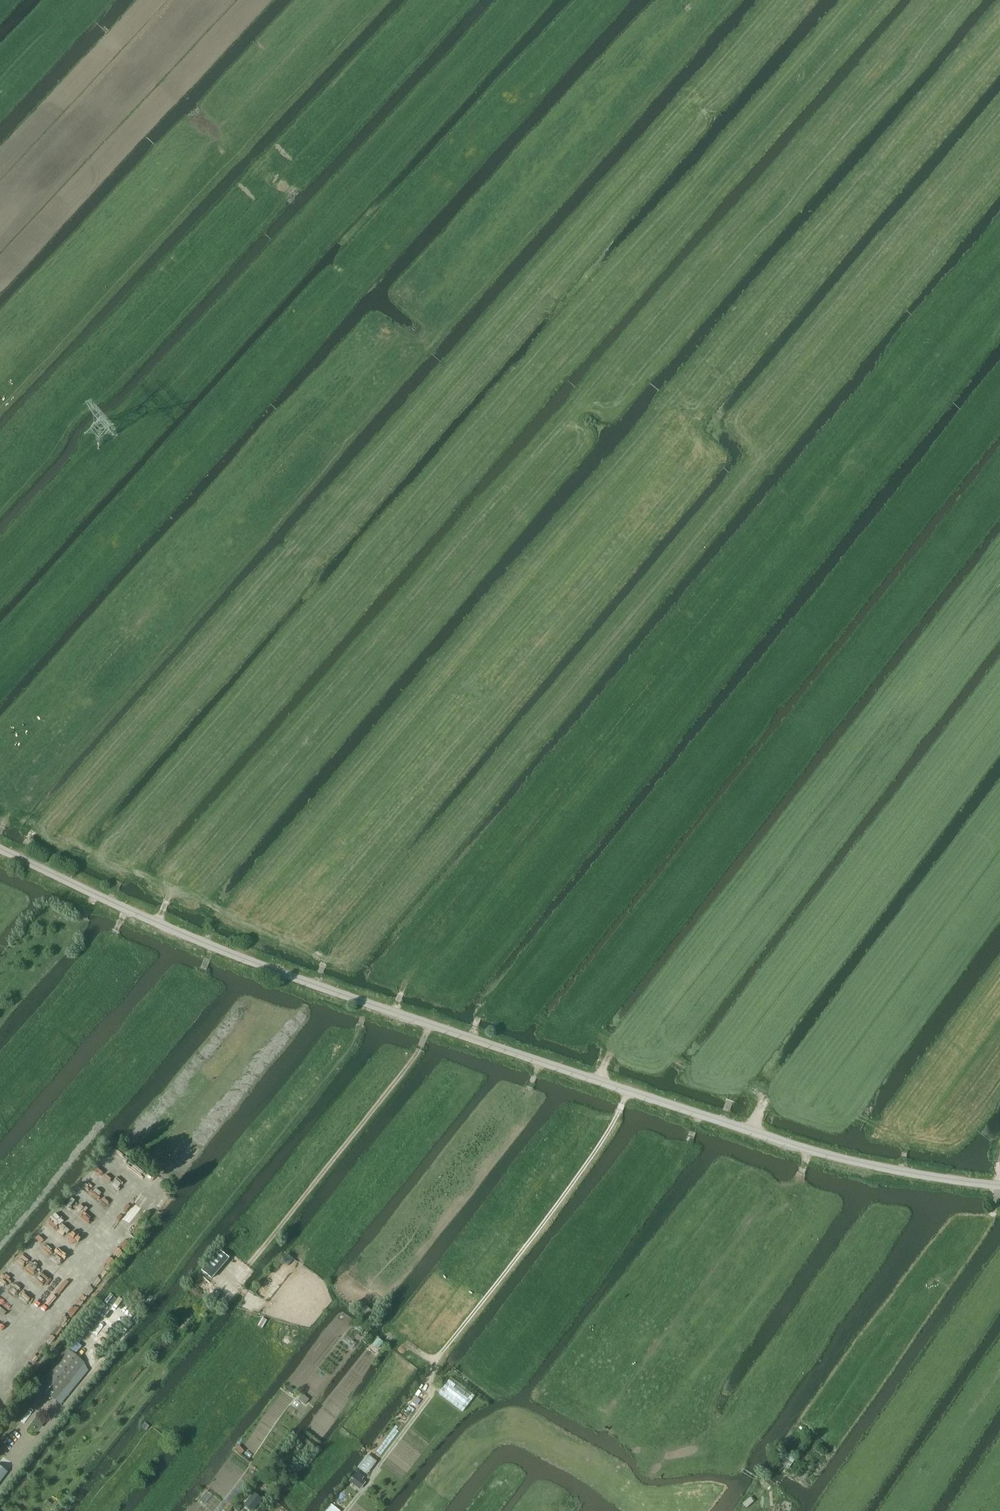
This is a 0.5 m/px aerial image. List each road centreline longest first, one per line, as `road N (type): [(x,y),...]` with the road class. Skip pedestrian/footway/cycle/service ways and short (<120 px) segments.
road 1 (unclassified): [(999,1185),(821,1153),(428,1024),(270,969),(0,849)]
road 2 (track): [(428,1024),(418,1052),(233,1287),(259,1305)]

